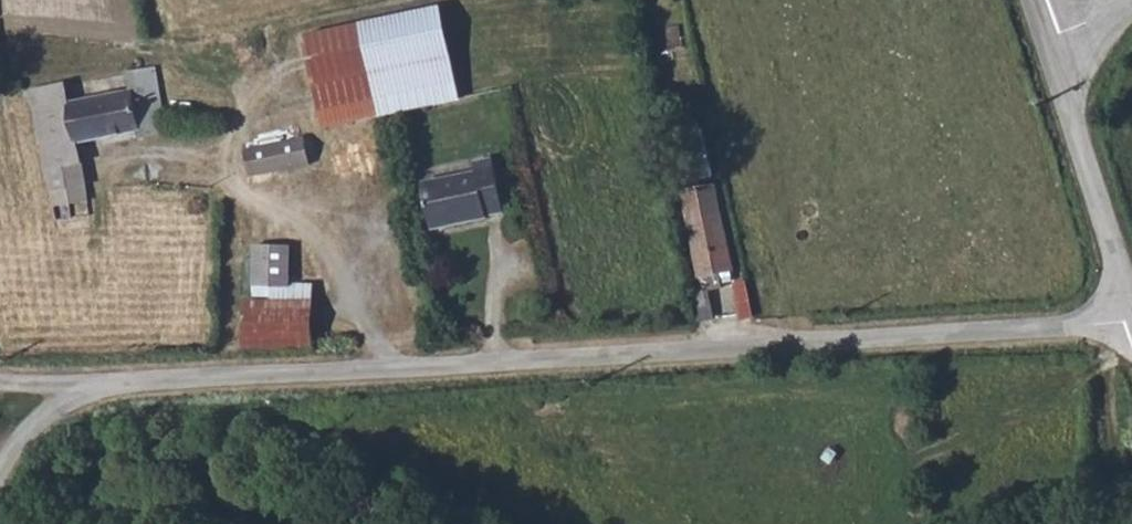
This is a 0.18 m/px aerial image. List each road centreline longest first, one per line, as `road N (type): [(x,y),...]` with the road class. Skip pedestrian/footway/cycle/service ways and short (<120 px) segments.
road 1 (unclassified): [(107,385),(1131,316)]
road 2 (unclassified): [(1051,49),(1131,304)]
road 3 (unclassified): [(0,461),(61,407),(107,385)]

